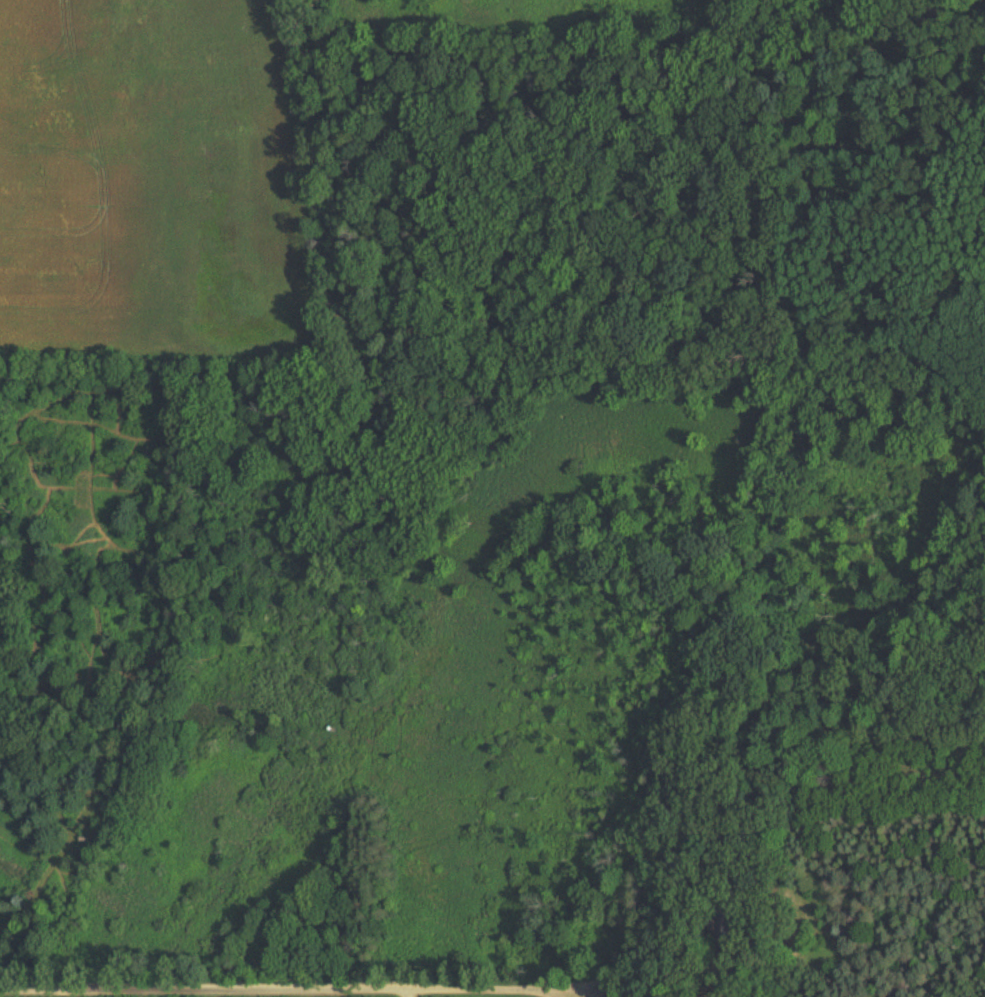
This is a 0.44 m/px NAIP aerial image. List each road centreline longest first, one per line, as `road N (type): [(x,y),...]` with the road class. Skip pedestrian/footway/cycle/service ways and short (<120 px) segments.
road 1 (residential): [(0,993),(590,994)]

